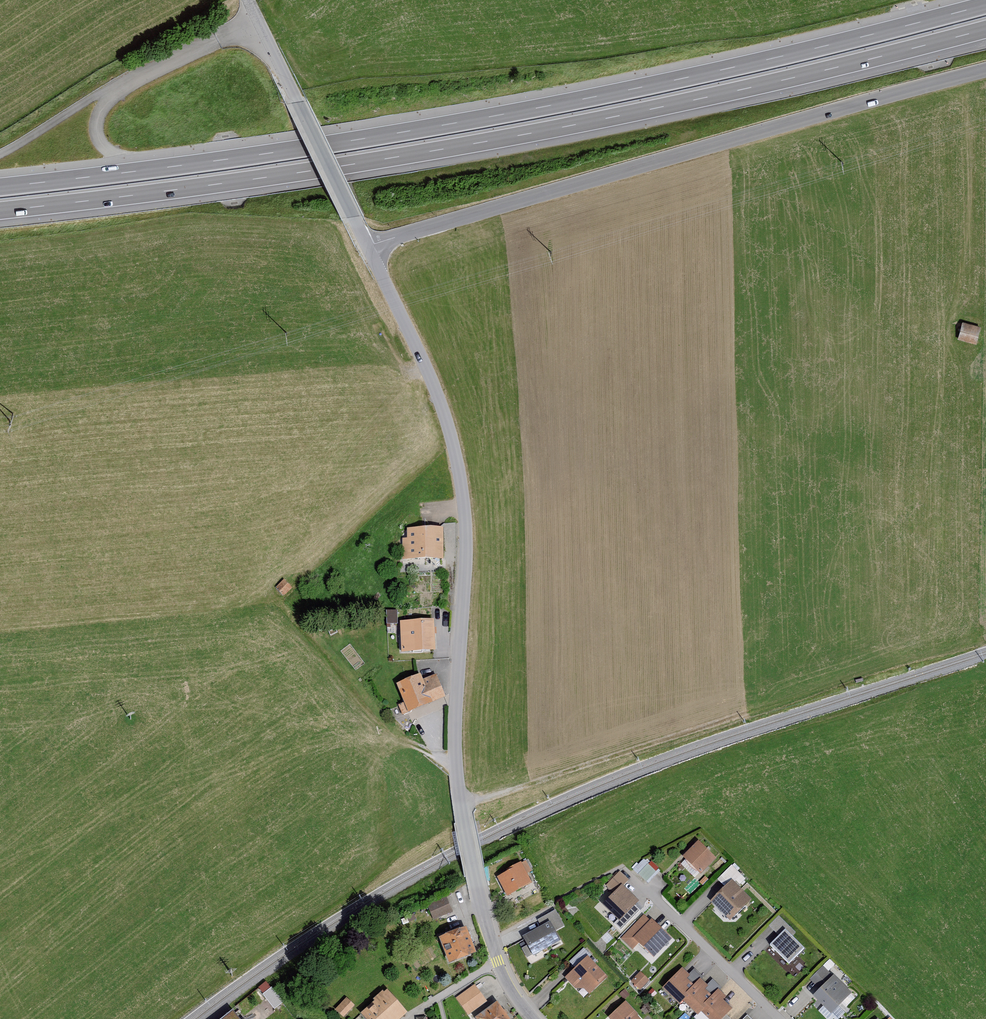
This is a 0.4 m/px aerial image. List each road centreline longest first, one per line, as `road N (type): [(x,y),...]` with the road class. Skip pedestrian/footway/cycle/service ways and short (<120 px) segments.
road 1 (motorway): [(985,5),(510,113),(0,187)]
road 2 (motorway): [(0,210),(514,136),(985,29)]
road 3 (unclassified): [(367,247),(426,368),(455,453),(466,551),(457,715),(462,813),(499,966),(533,1018)]
road 4 (unclassified): [(367,247),(985,70)]
road 5 (residential): [(778,1018),(622,865)]
road 6 (unclassified): [(296,102),(367,247)]

